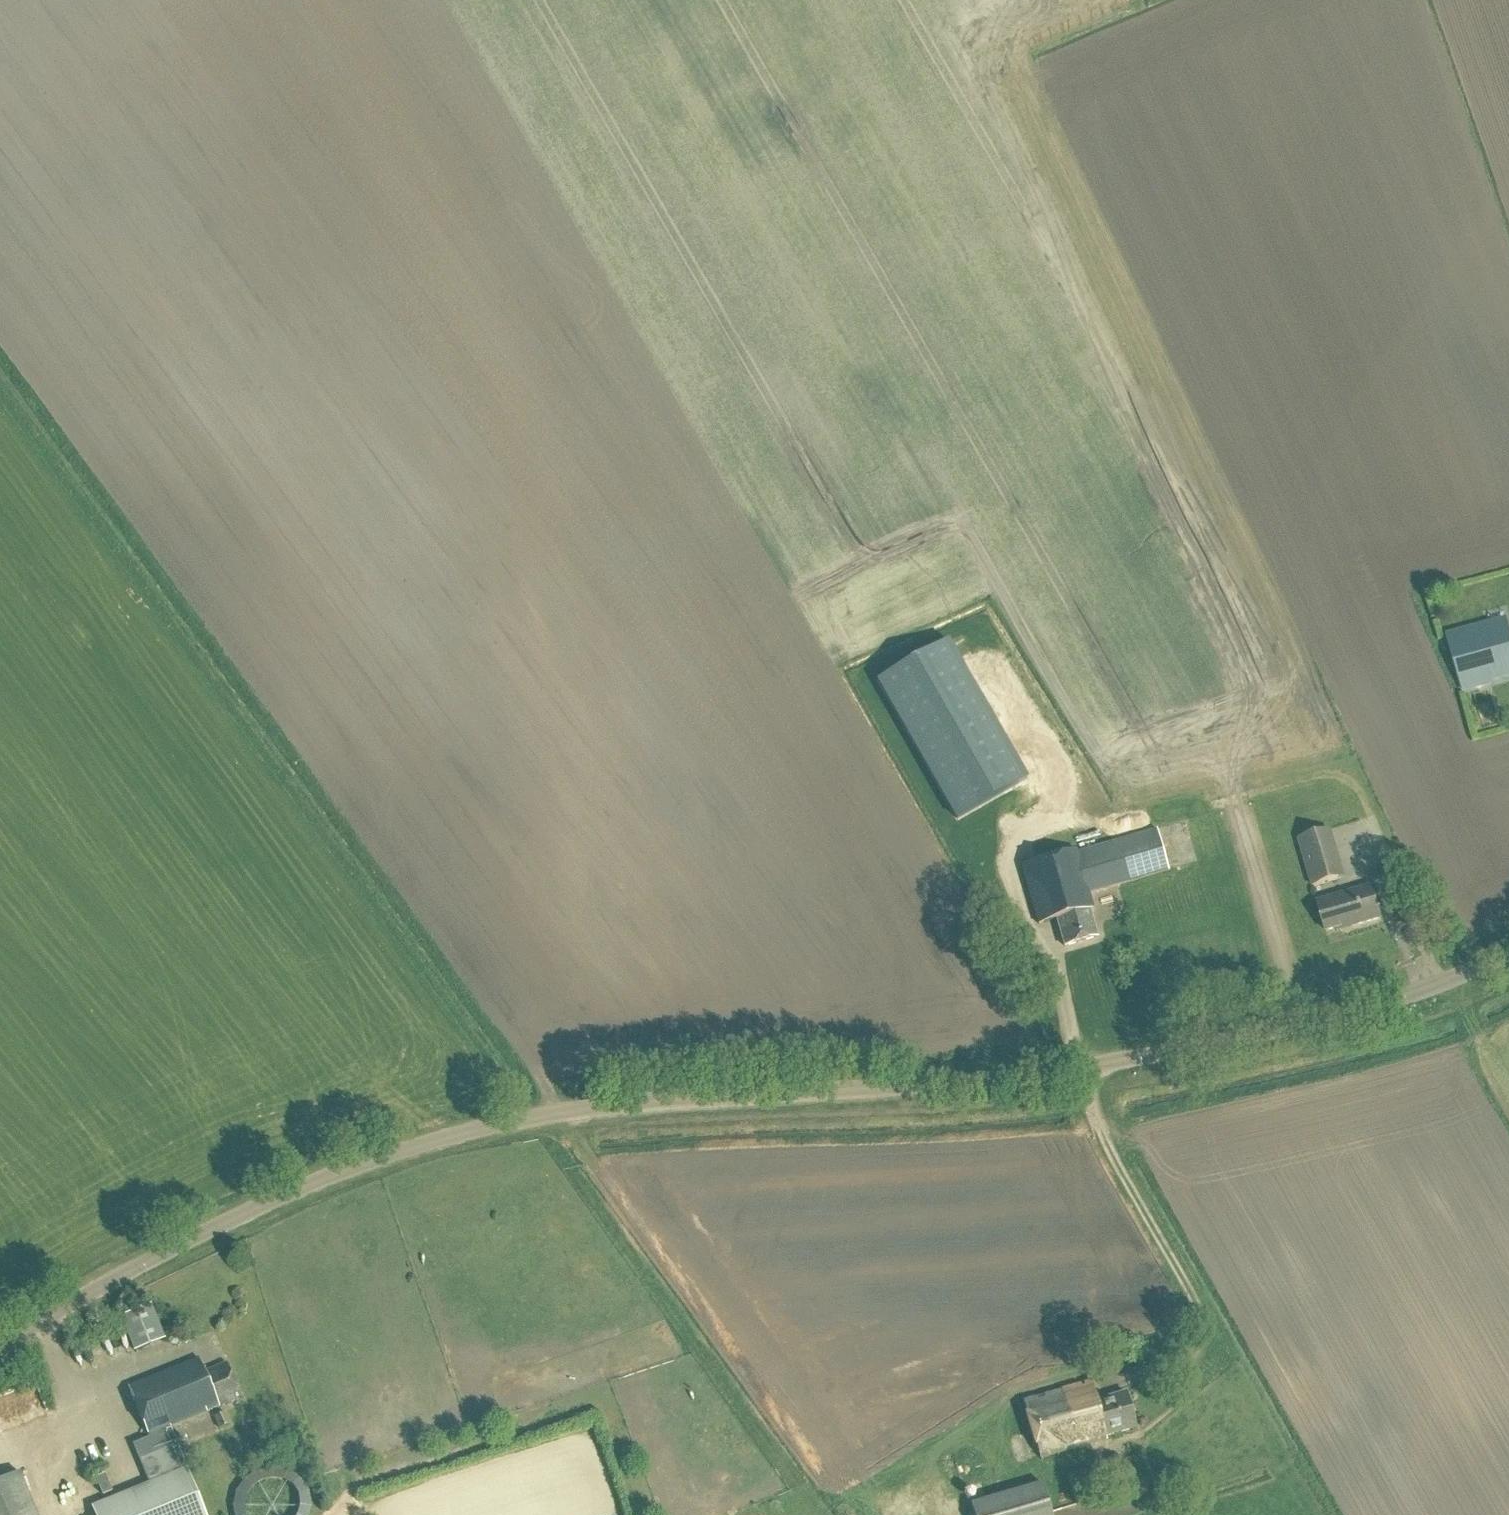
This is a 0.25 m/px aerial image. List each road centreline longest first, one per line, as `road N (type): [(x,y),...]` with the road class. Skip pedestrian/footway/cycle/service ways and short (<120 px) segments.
road 1 (tertiary): [(0,1347),(222,1223),(382,1155),(481,1125),(682,1098),(1081,1069),(1369,1007),(1448,984),(1508,950)]
road 2 (track): [(556,1113),(518,1022),(0,321)]
road 3 (track): [(556,1113),(822,1476),(866,1485),(994,1427)]

